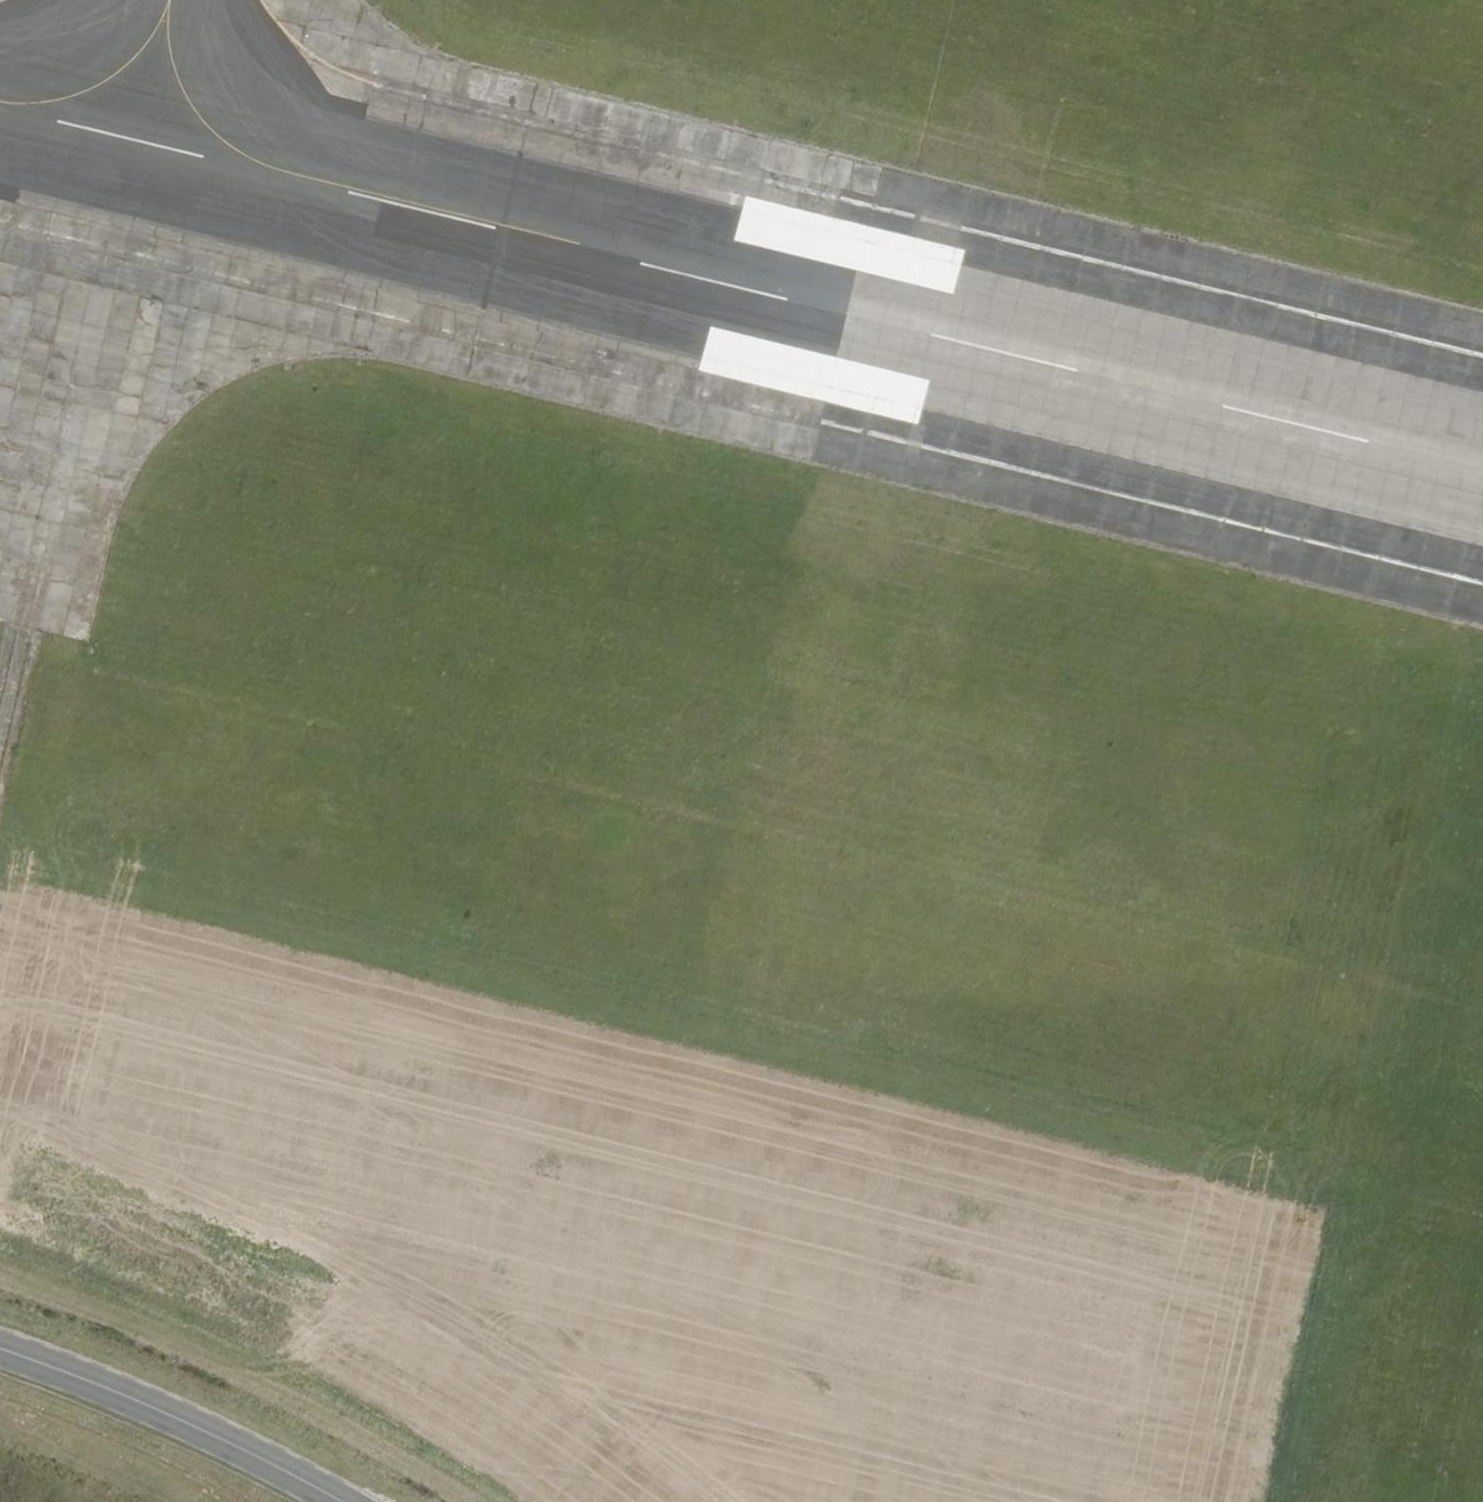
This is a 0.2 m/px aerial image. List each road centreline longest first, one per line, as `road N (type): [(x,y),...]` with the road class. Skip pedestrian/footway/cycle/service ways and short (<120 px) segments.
road 1 (primary): [(0,1349),(140,1402),(339,1501)]

